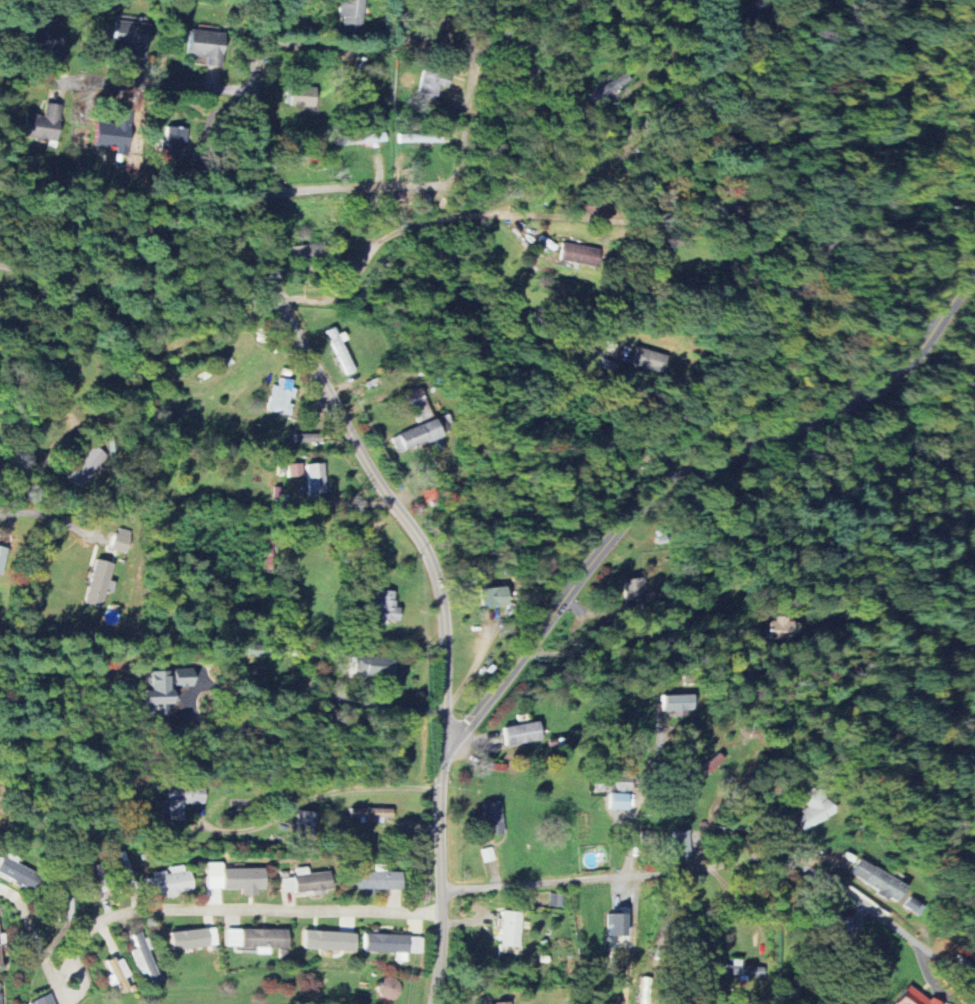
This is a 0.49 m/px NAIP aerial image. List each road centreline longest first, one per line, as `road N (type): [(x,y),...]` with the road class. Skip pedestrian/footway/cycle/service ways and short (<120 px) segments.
road 1 (residential): [(260,0),(253,144),(280,301),(436,570),(445,602),(435,1003)]
road 2 (residential): [(445,743),(473,722),(616,532),(652,497),(829,414),(907,367),(939,327),(974,255)]
road 3 (residential): [(443,891),(701,871),(764,857),(815,873),(974,983)]
road 4 (residential): [(443,915),(124,914),(87,930),(54,990),(62,1003)]
road 5 (residential): [(280,301),(344,290),(377,243),(401,227),(492,212),(624,145)]
road 6 (residential): [(256,90),(45,83)]
road 7 (residential): [(450,181),(287,188),(257,198)]
road 8 (residential): [(628,876),(657,744)]

